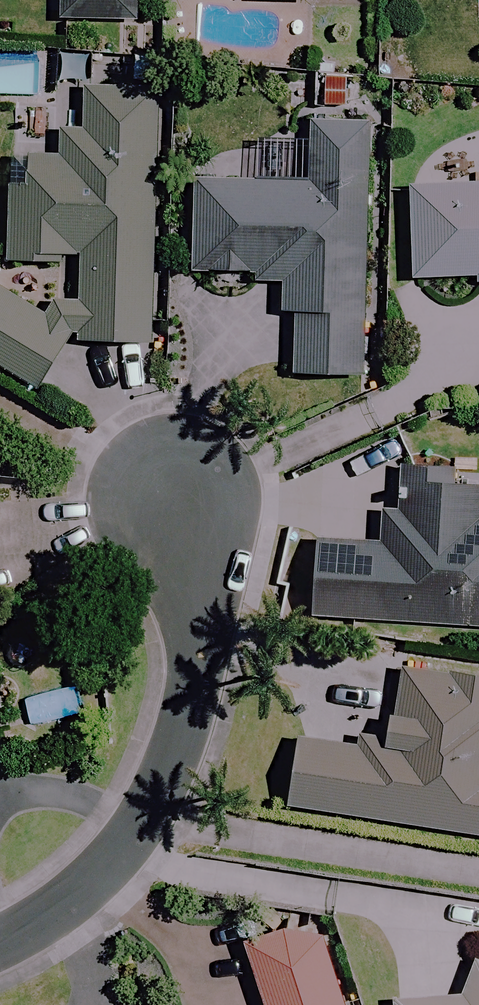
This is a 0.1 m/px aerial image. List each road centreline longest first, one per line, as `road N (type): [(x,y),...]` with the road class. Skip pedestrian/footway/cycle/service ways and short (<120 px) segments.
road 1 (residential): [(0,939),(86,886),(146,832),(182,712),(191,638),(172,480)]

